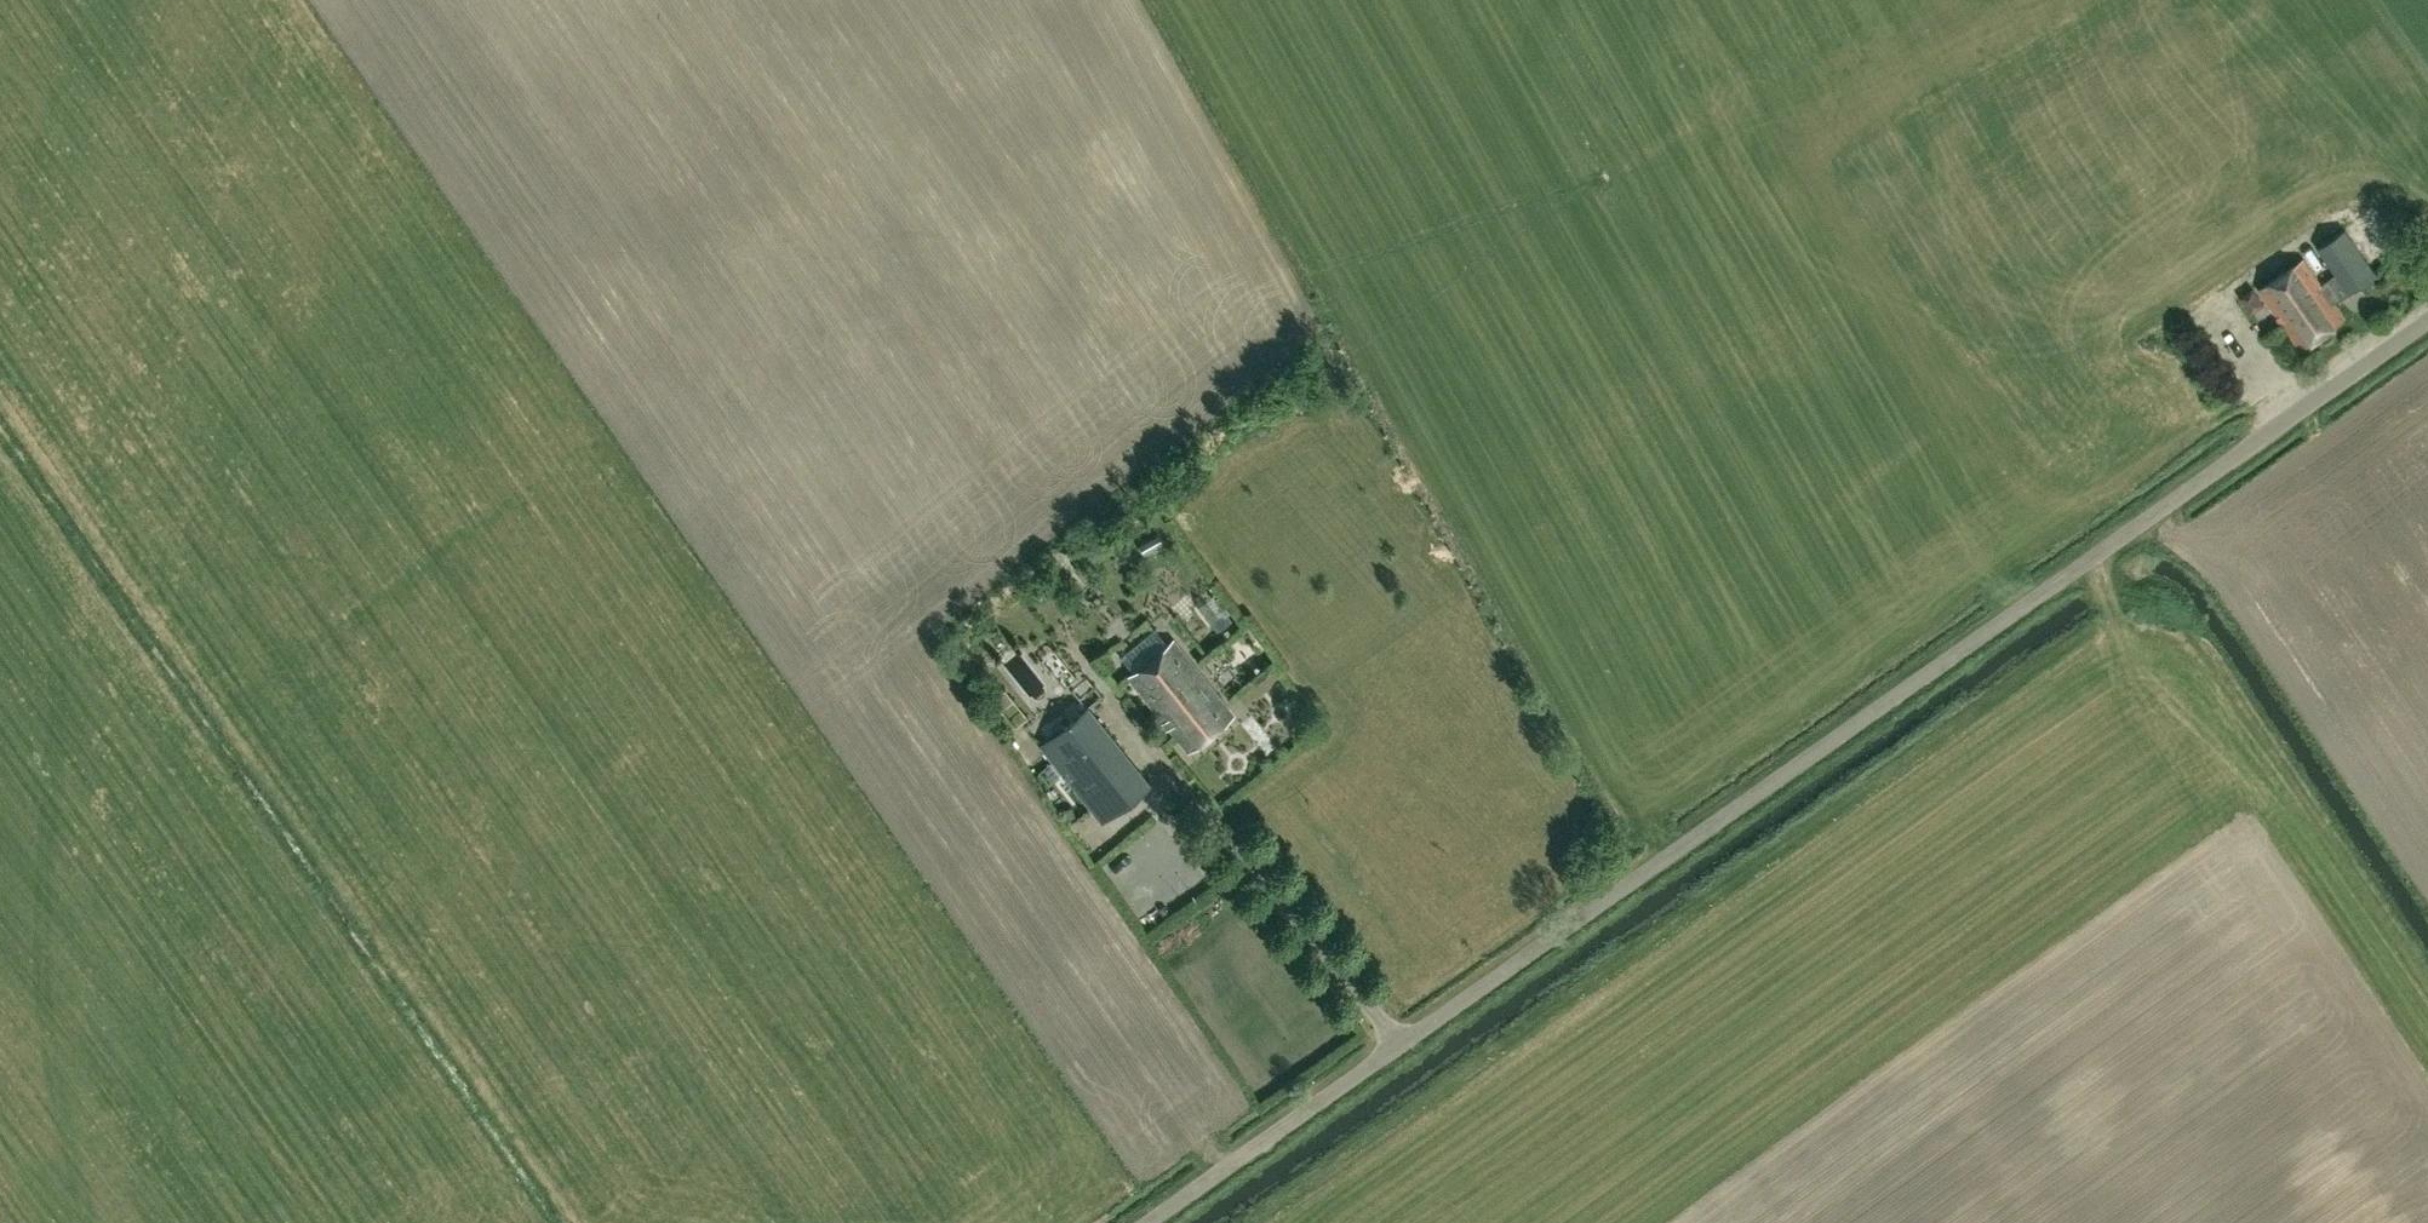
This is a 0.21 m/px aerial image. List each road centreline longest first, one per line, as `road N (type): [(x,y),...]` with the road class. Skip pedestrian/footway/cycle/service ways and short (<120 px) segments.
road 1 (unclassified): [(1156,1222),(2427,326)]

